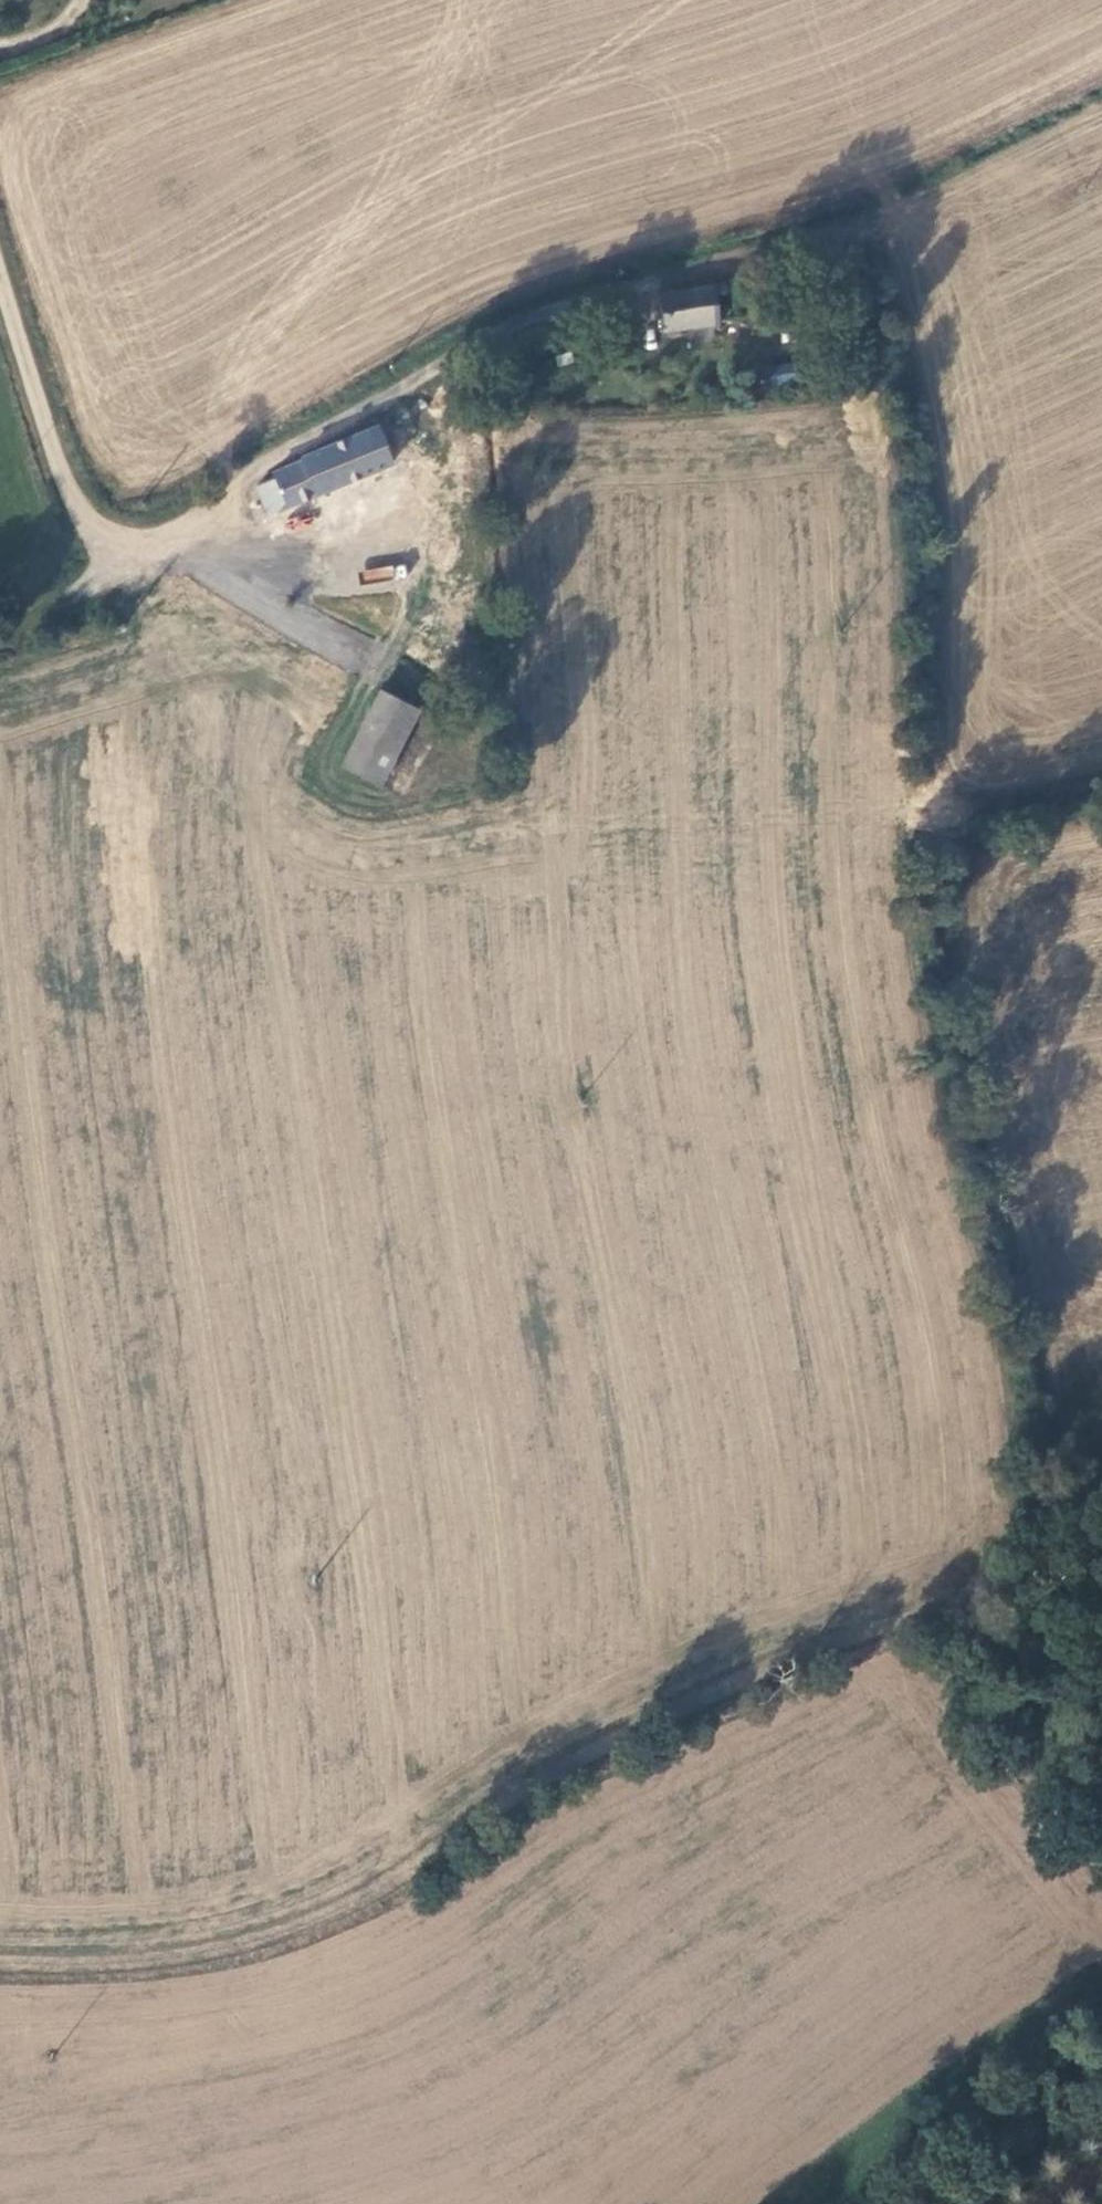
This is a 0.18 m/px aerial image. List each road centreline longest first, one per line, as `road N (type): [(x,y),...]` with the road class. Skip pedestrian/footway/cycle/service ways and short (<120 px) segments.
road 1 (unclassified): [(0,272),(65,483),(92,522),(127,541),(167,540),(265,462),(525,313)]

